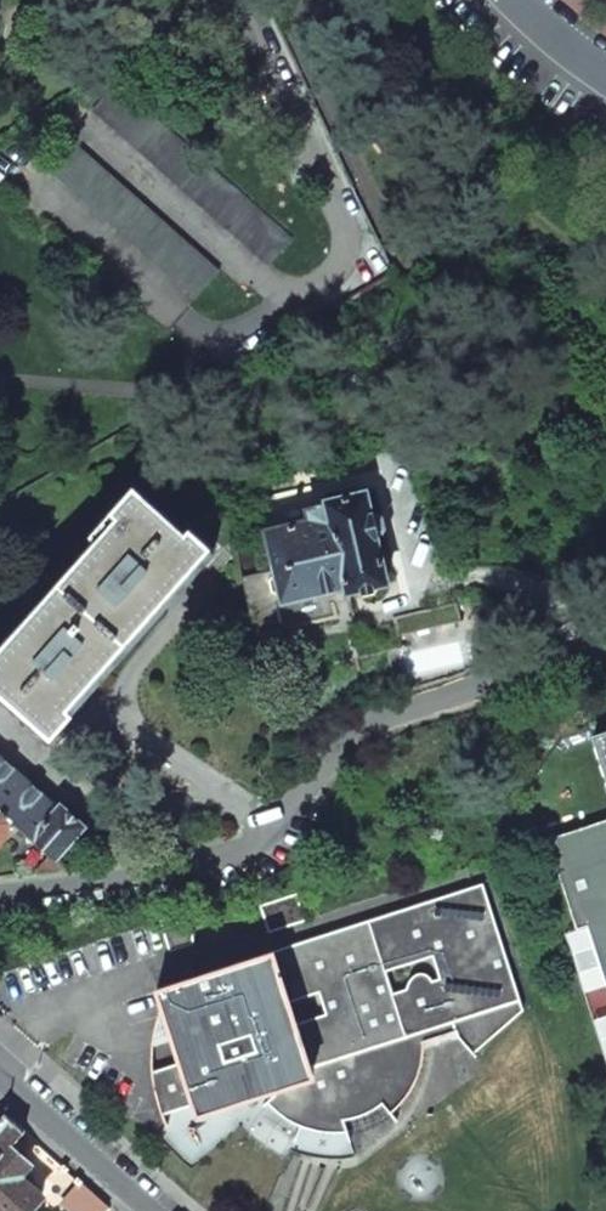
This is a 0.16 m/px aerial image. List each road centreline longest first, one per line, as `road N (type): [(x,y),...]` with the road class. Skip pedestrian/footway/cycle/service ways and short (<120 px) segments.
road 1 (residential): [(605,629),(382,727),(245,855),(0,895)]
road 2 (residential): [(0,1075),(157,1210)]

